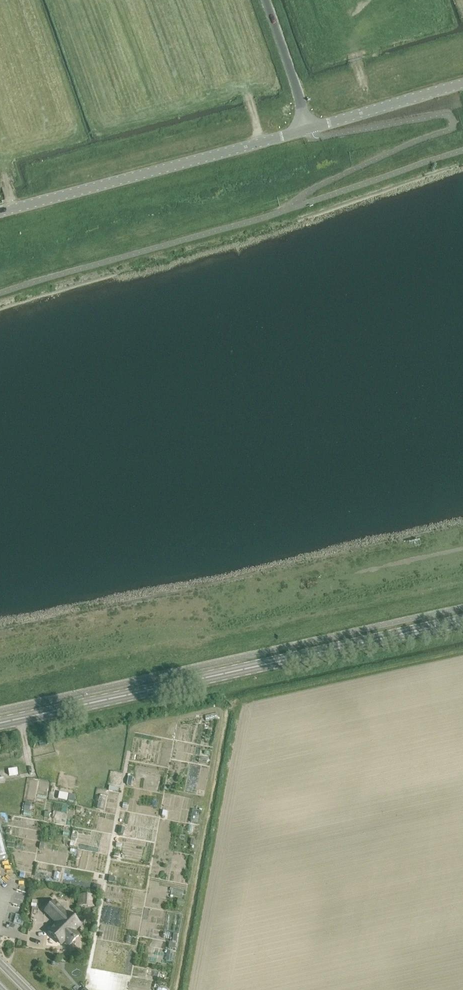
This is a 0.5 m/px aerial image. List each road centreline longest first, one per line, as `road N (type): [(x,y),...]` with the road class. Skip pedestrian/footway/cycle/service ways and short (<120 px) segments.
road 1 (primary): [(462,622),(0,724)]
road 2 (tertiary): [(0,212),(310,128)]
road 3 (tertiary): [(310,128),(462,85)]
road 4 (unclassified): [(266,0),(310,128)]

